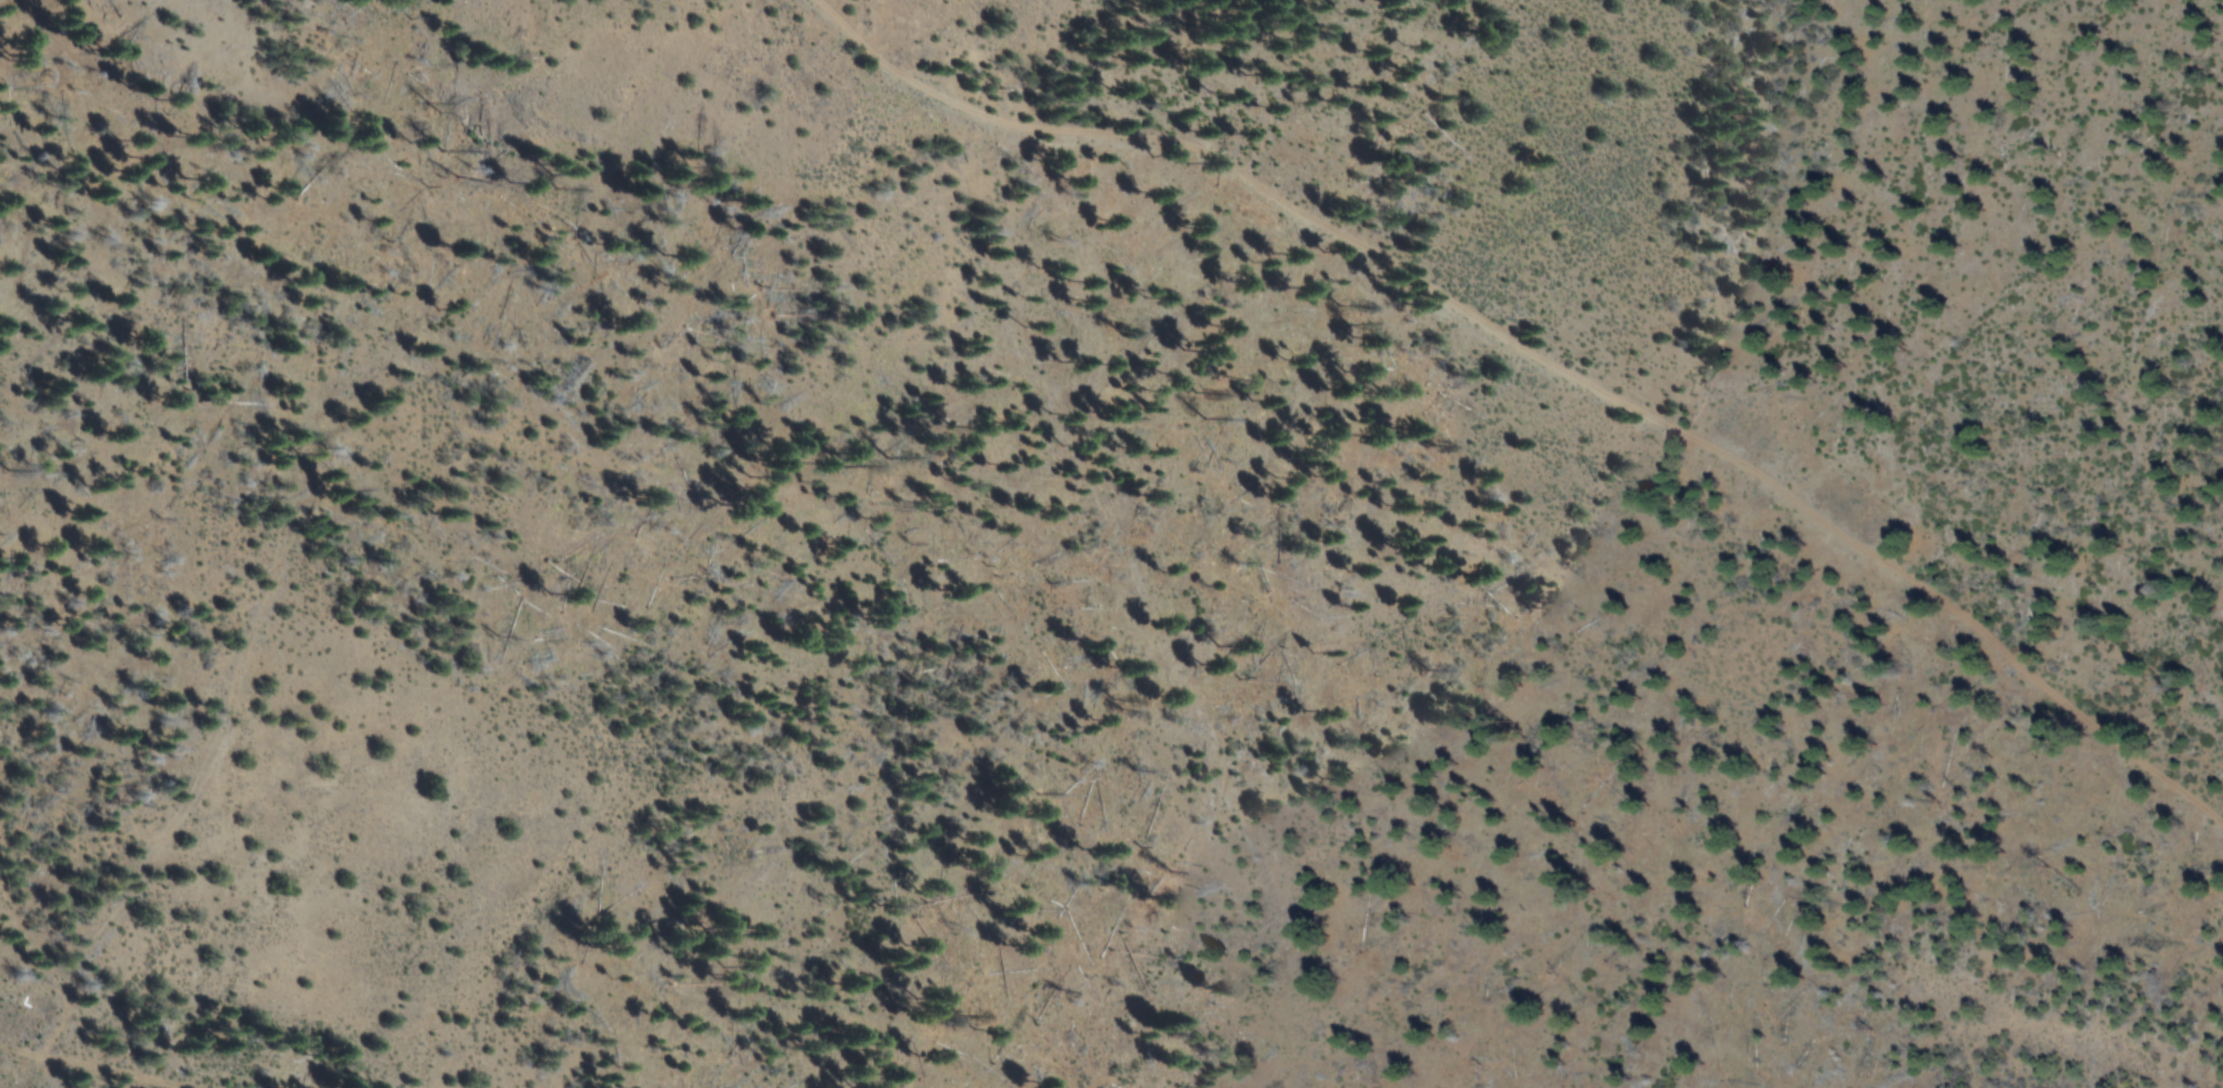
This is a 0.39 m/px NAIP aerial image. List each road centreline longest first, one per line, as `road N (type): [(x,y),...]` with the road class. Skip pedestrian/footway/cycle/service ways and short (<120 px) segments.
road 1 (track): [(809,0),(882,63),(977,117),(1087,141),(1189,139),(1221,151),(1296,219),(1414,265),(1451,302),(1596,391),(1667,430),(1761,464),(1814,513),(1883,555),(2222,821)]
road 2 (track): [(0,1039),(210,1087)]

